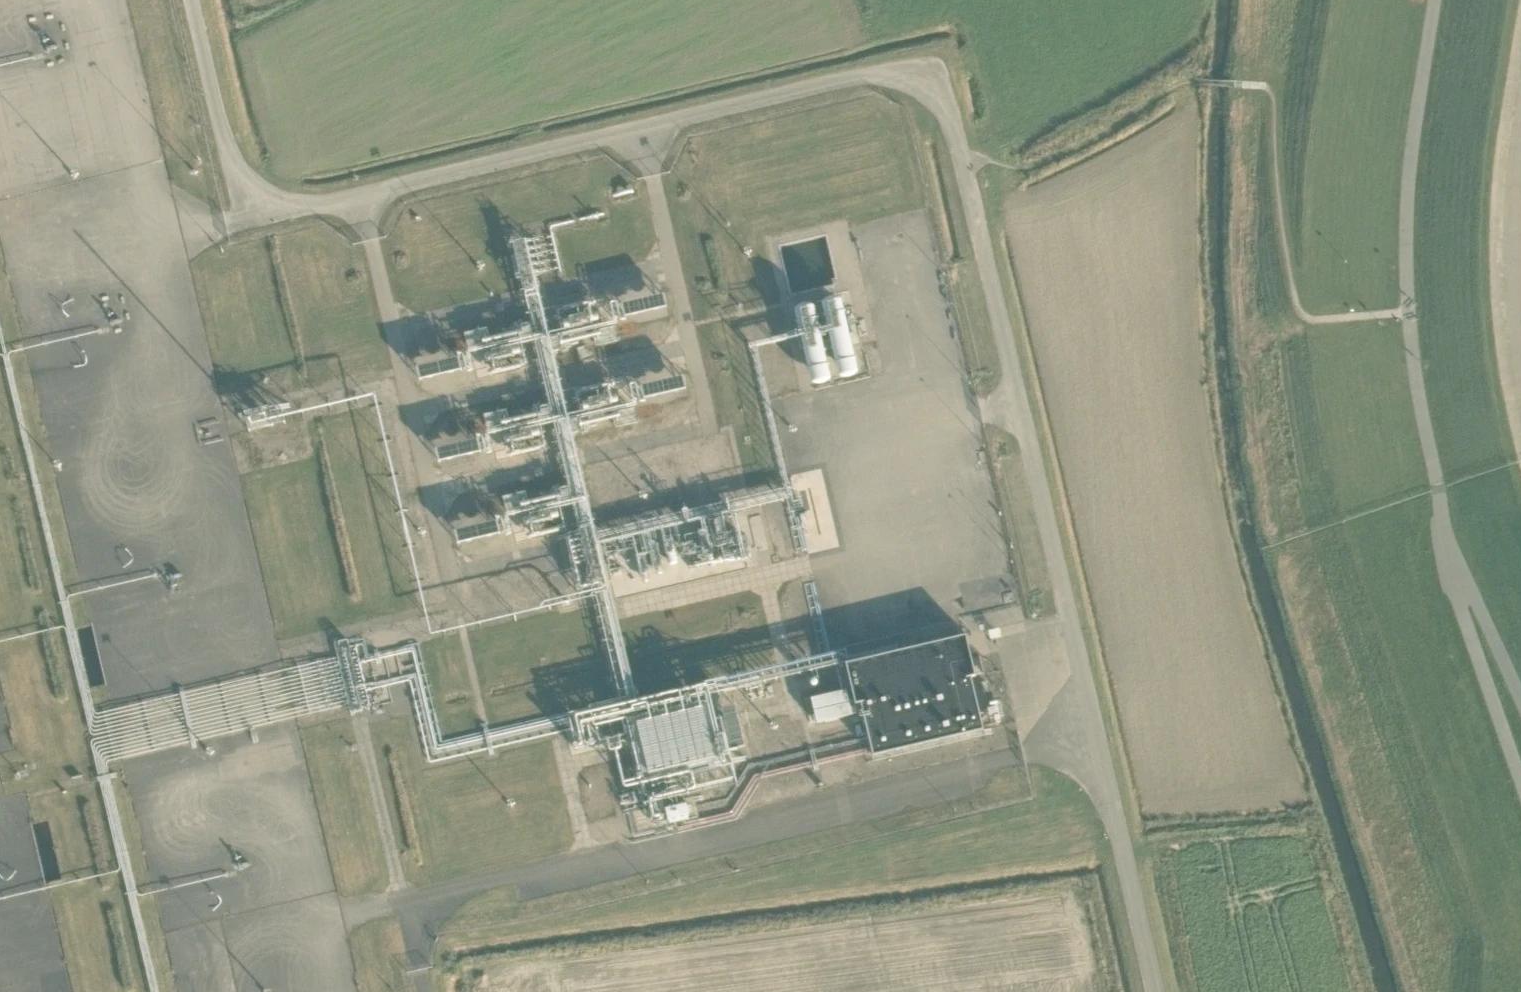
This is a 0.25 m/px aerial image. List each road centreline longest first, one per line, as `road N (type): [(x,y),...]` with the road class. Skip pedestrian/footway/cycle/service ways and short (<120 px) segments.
road 1 (unclassified): [(1096,739),(1154,991)]

